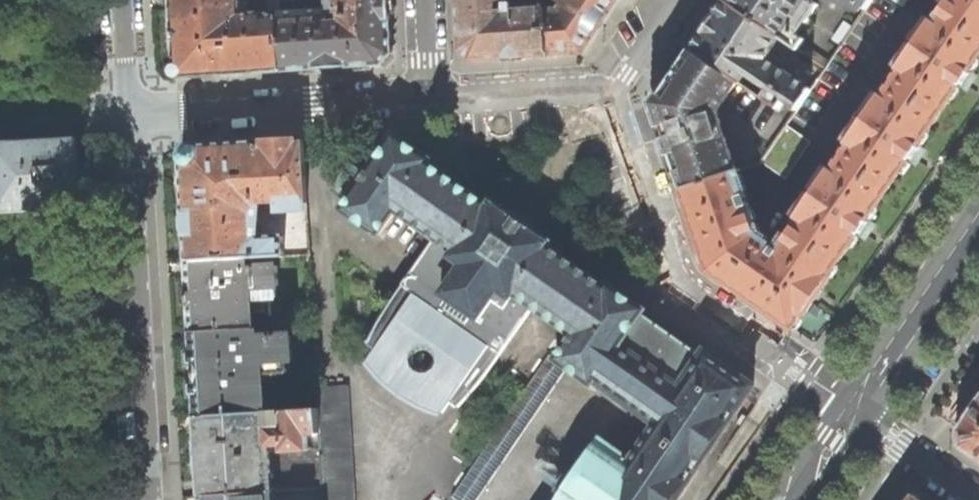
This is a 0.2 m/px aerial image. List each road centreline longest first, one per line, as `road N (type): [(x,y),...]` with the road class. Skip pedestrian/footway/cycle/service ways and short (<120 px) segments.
road 1 (residential): [(854,412),(680,289),(628,137),(605,101)]
road 2 (unclassified): [(126,114),(145,499)]
road 3 (residential): [(430,95),(126,114)]
road 4 (tertiary): [(854,412),(978,228)]
road 5 (residential): [(605,101),(561,89),(430,95)]
road 6 (residential): [(854,412),(978,499)]
road 7 (residential): [(605,101),(677,0)]

